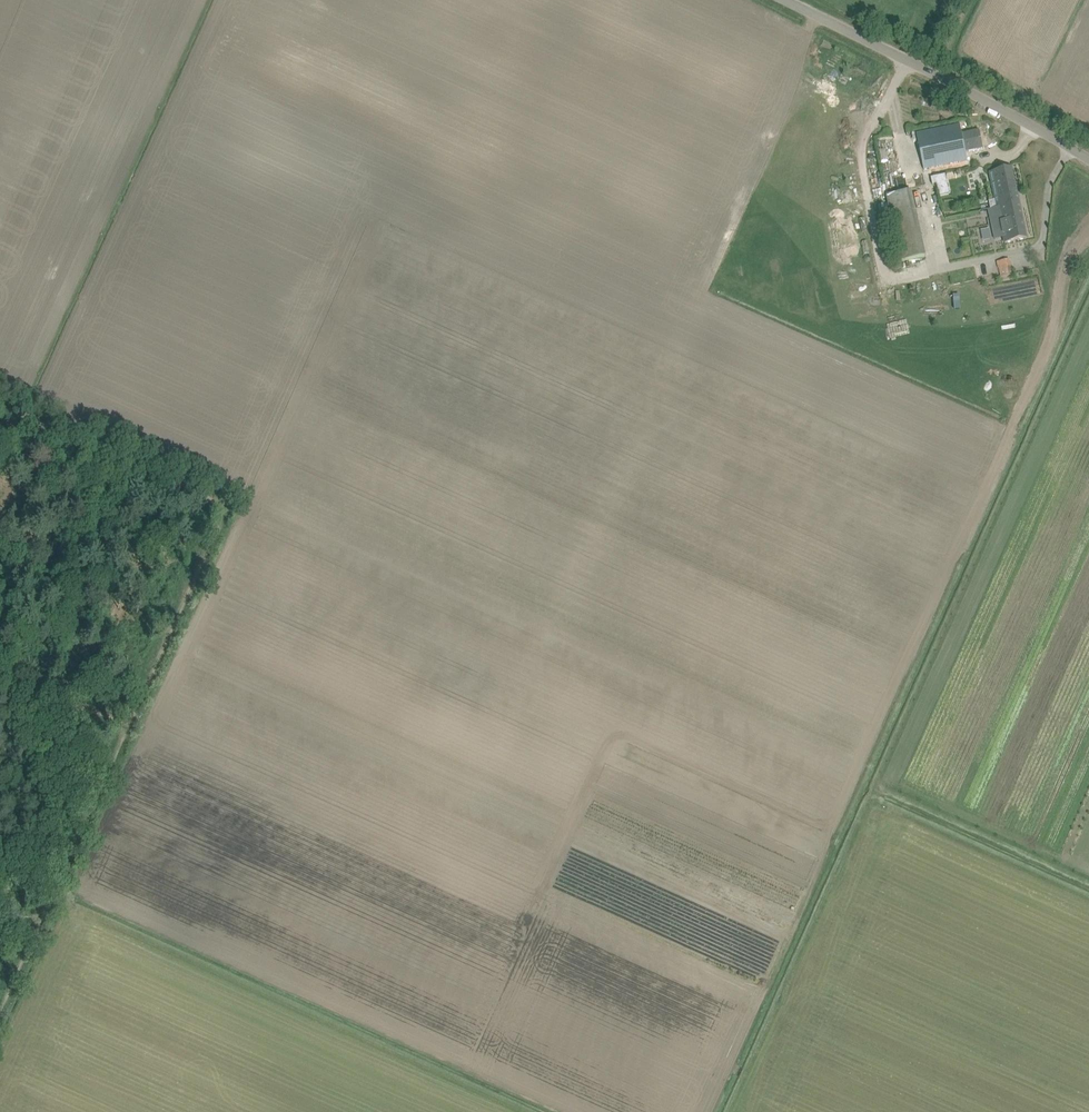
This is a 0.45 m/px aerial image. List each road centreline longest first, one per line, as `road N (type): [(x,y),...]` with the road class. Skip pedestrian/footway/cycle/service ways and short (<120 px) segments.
road 1 (unclassified): [(781,0),(1088,163)]

